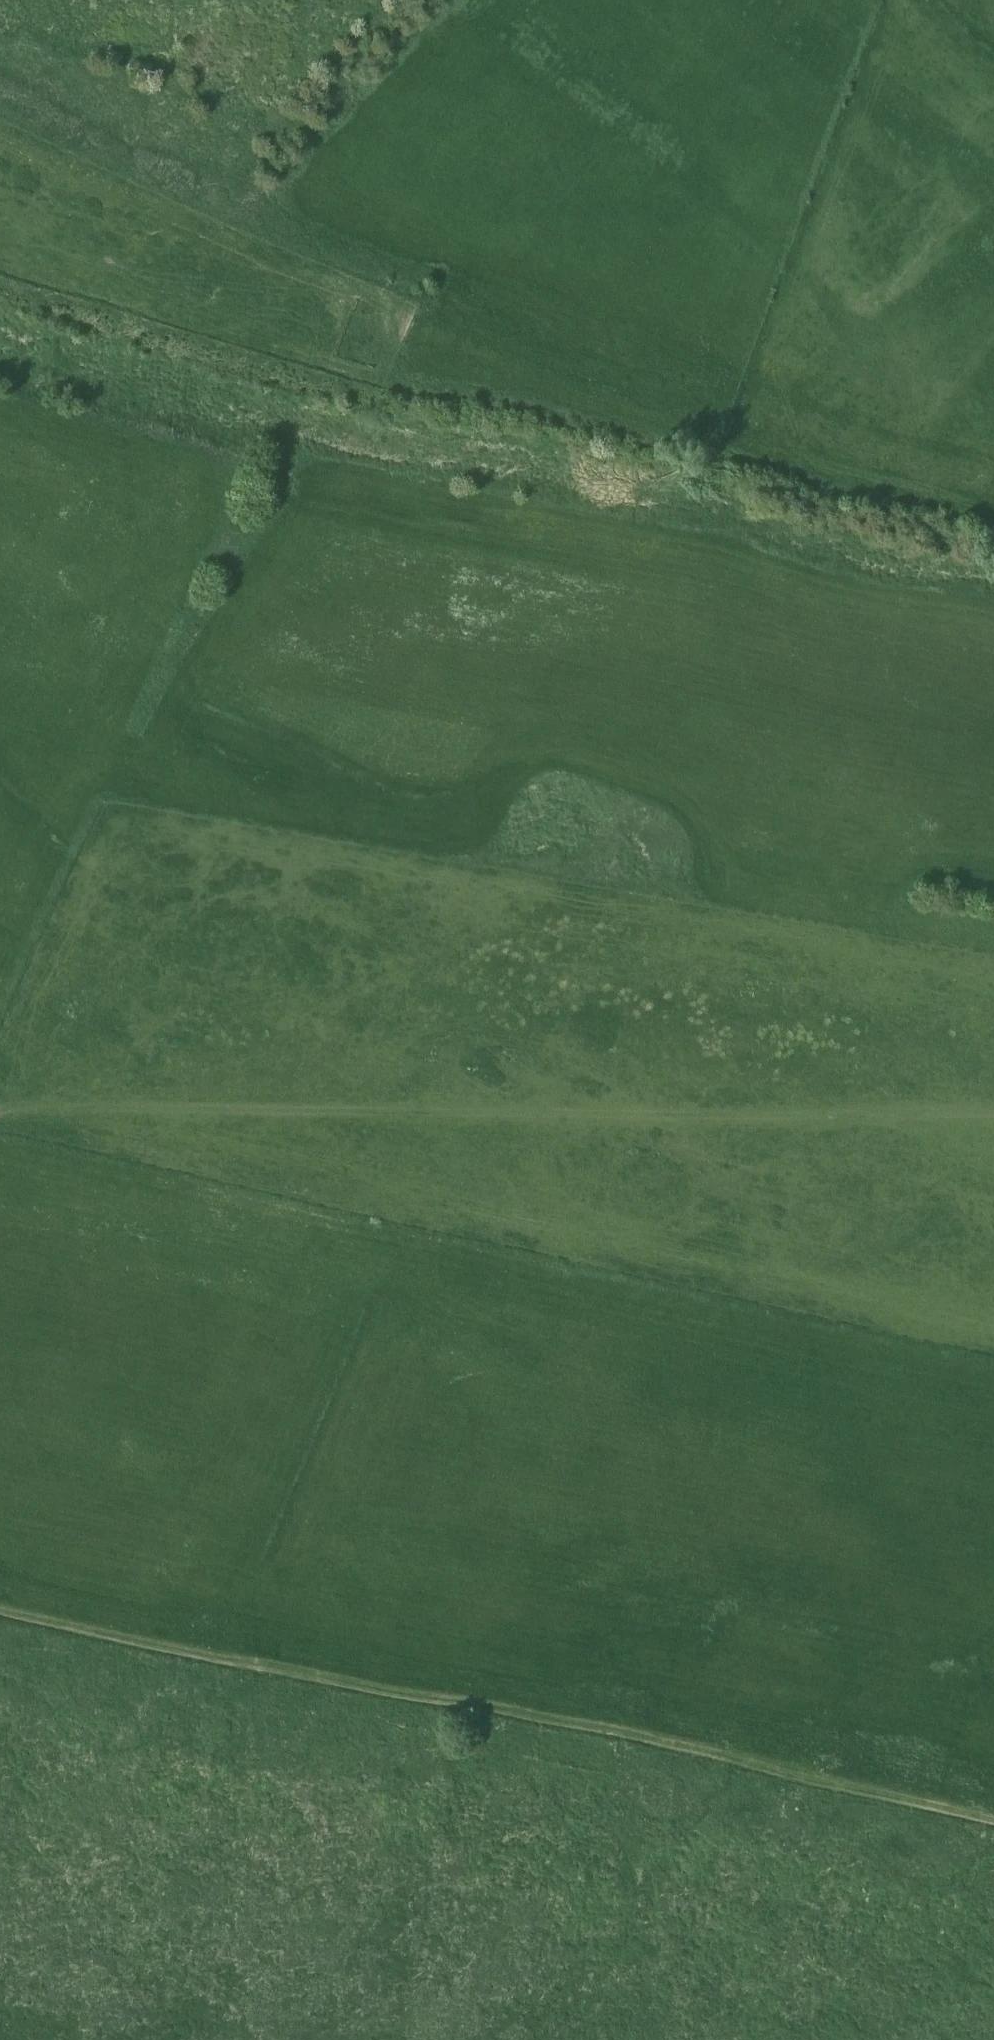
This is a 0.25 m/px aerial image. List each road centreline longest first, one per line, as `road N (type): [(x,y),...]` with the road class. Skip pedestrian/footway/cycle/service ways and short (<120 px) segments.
road 1 (track): [(993,1821),(607,1725),(0,1616)]
road 2 (track): [(0,142),(270,268),(416,312)]

